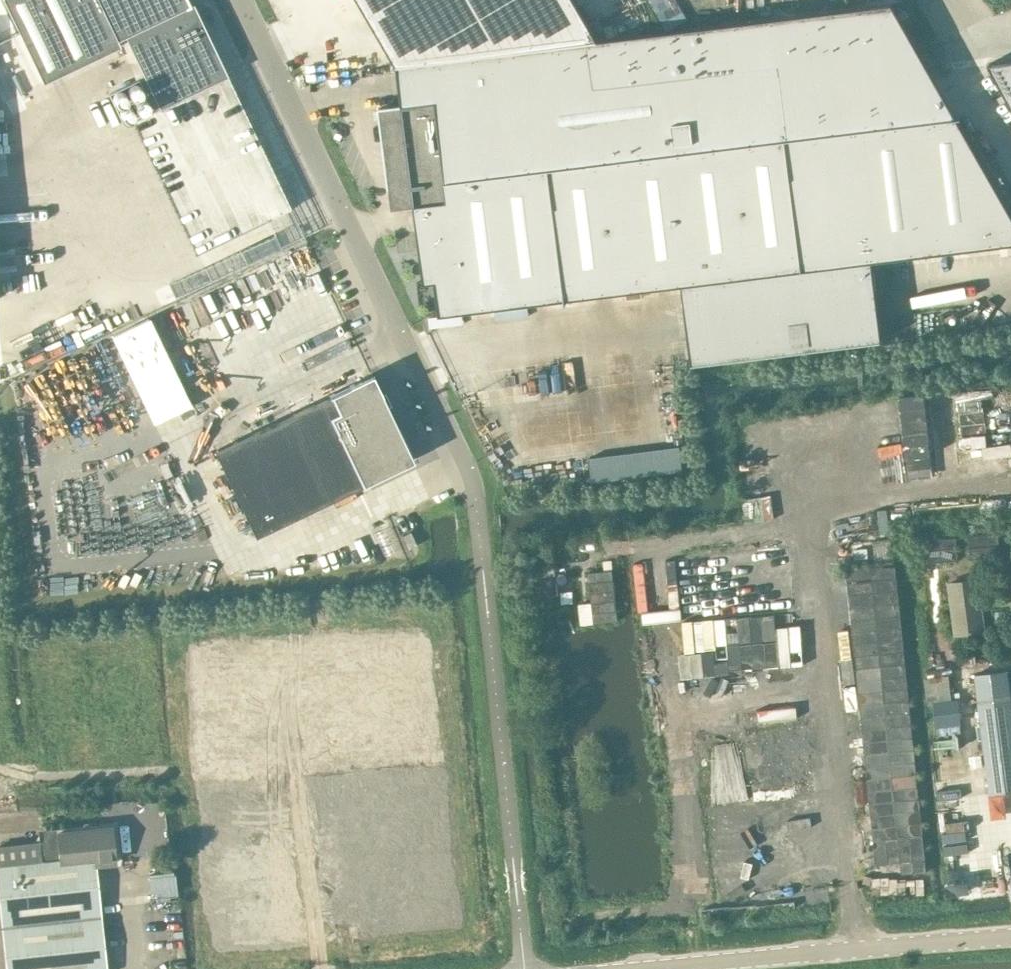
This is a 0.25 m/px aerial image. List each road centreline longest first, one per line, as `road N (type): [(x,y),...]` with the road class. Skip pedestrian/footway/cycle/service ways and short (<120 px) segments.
road 1 (unclassified): [(241,0),(466,464),(476,502)]
road 2 (unclassified): [(638,968),(1010,934)]

